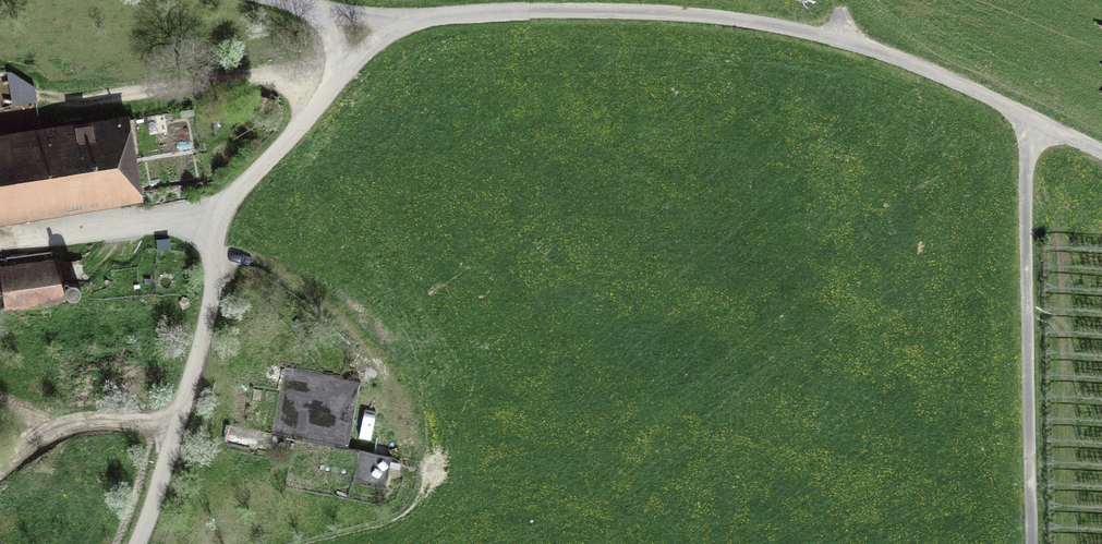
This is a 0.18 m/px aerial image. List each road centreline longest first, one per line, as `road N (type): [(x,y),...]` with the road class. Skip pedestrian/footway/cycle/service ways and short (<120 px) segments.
road 1 (unclassified): [(278,0),(374,17),(603,11),(757,22),(918,66),(1101,151)]
road 2 (track): [(1026,115),(1028,543)]

